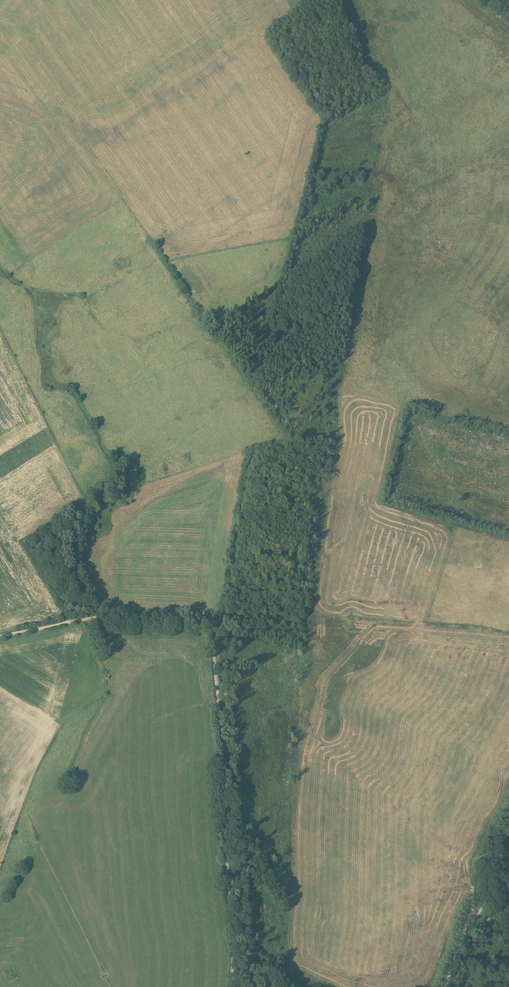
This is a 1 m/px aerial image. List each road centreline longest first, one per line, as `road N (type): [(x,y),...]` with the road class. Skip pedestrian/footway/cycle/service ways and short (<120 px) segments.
road 1 (track): [(229,986),(233,921),(214,618)]
road 2 (track): [(0,19),(189,304)]
road 3 (track): [(214,618),(108,616),(0,637)]

